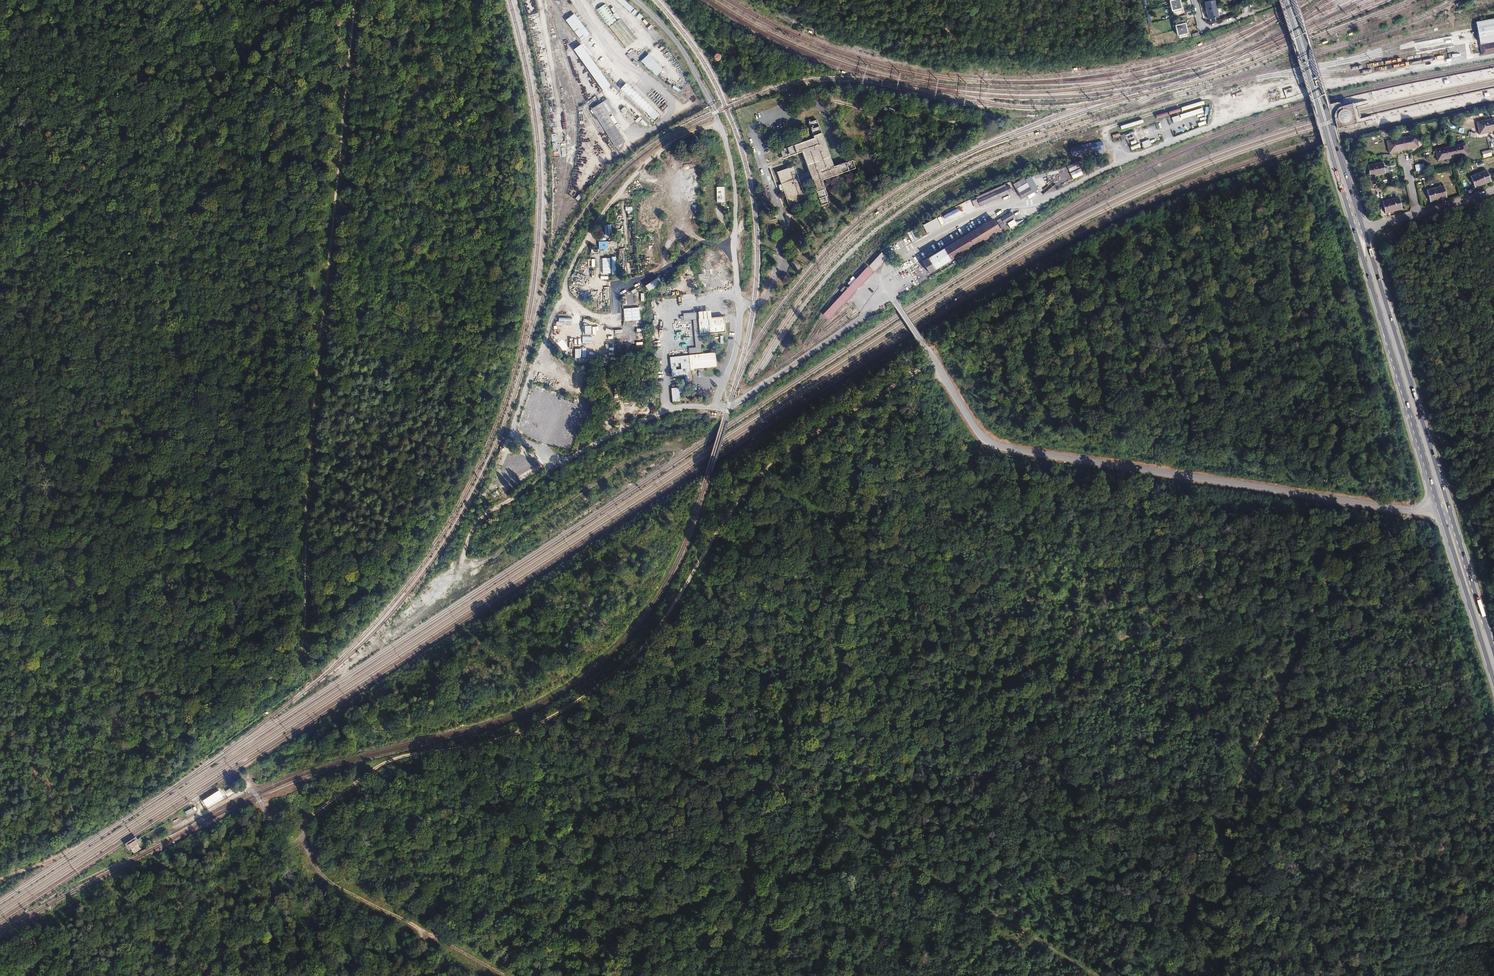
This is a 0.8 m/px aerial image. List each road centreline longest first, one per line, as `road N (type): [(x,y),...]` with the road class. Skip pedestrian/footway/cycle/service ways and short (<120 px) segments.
road 1 (track): [(933,359),(821,429),(747,490),(655,643),(617,679),(549,720),(379,767),(307,821),(306,849),(327,881),(505,975)]
road 2 (track): [(770,783),(1346,547),(1409,517),(1410,509)]
road 3 (track): [(353,0),(304,538)]
road 4 (track): [(502,205),(0,113)]
road 5 (track): [(0,294),(470,394)]
road 6 (track): [(1156,975),(1346,547)]
road 7 (track): [(560,465),(520,437),(514,425),(565,286),(576,310),(614,319),(614,284),(651,282),(693,247),(726,248),(735,265)]
road 8 (track): [(666,411),(587,449),(482,518),(466,558),(485,560),(605,477)]
road 9 (track): [(304,0),(0,286)]
road 10 (track): [(770,783),(879,393)]
road 11 (track): [(0,376),(304,538)]
road 12 (primary): [(1450,514),(1362,225)]
road 13 (primary): [(1355,227),(1435,495)]
road 14 (primary): [(1284,0),(1355,227)]
road 15 (primary): [(1362,225),(1291,0)]
road 16 (track): [(565,286),(606,208),(641,166),(719,125)]
road 17 (track): [(719,975),(770,783)]
road 18 (track): [(770,783),(617,679)]
road 19 (track): [(1311,975),(1493,946)]
road 20 (track): [(807,0),(898,31),(975,43)]
road 21 (track): [(975,43),(1030,49),(1077,43),(1106,34),(1118,0)]
road 22 (primary): [(1444,521),(1493,679)]
road 23 (track): [(1493,323),(1402,252),(1378,223)]
road 24 (primary): [(1493,653),(1450,514)]
road 25 (track): [(0,959),(27,949),(128,975)]
road 26 (track): [(272,975),(275,893),(310,859)]

